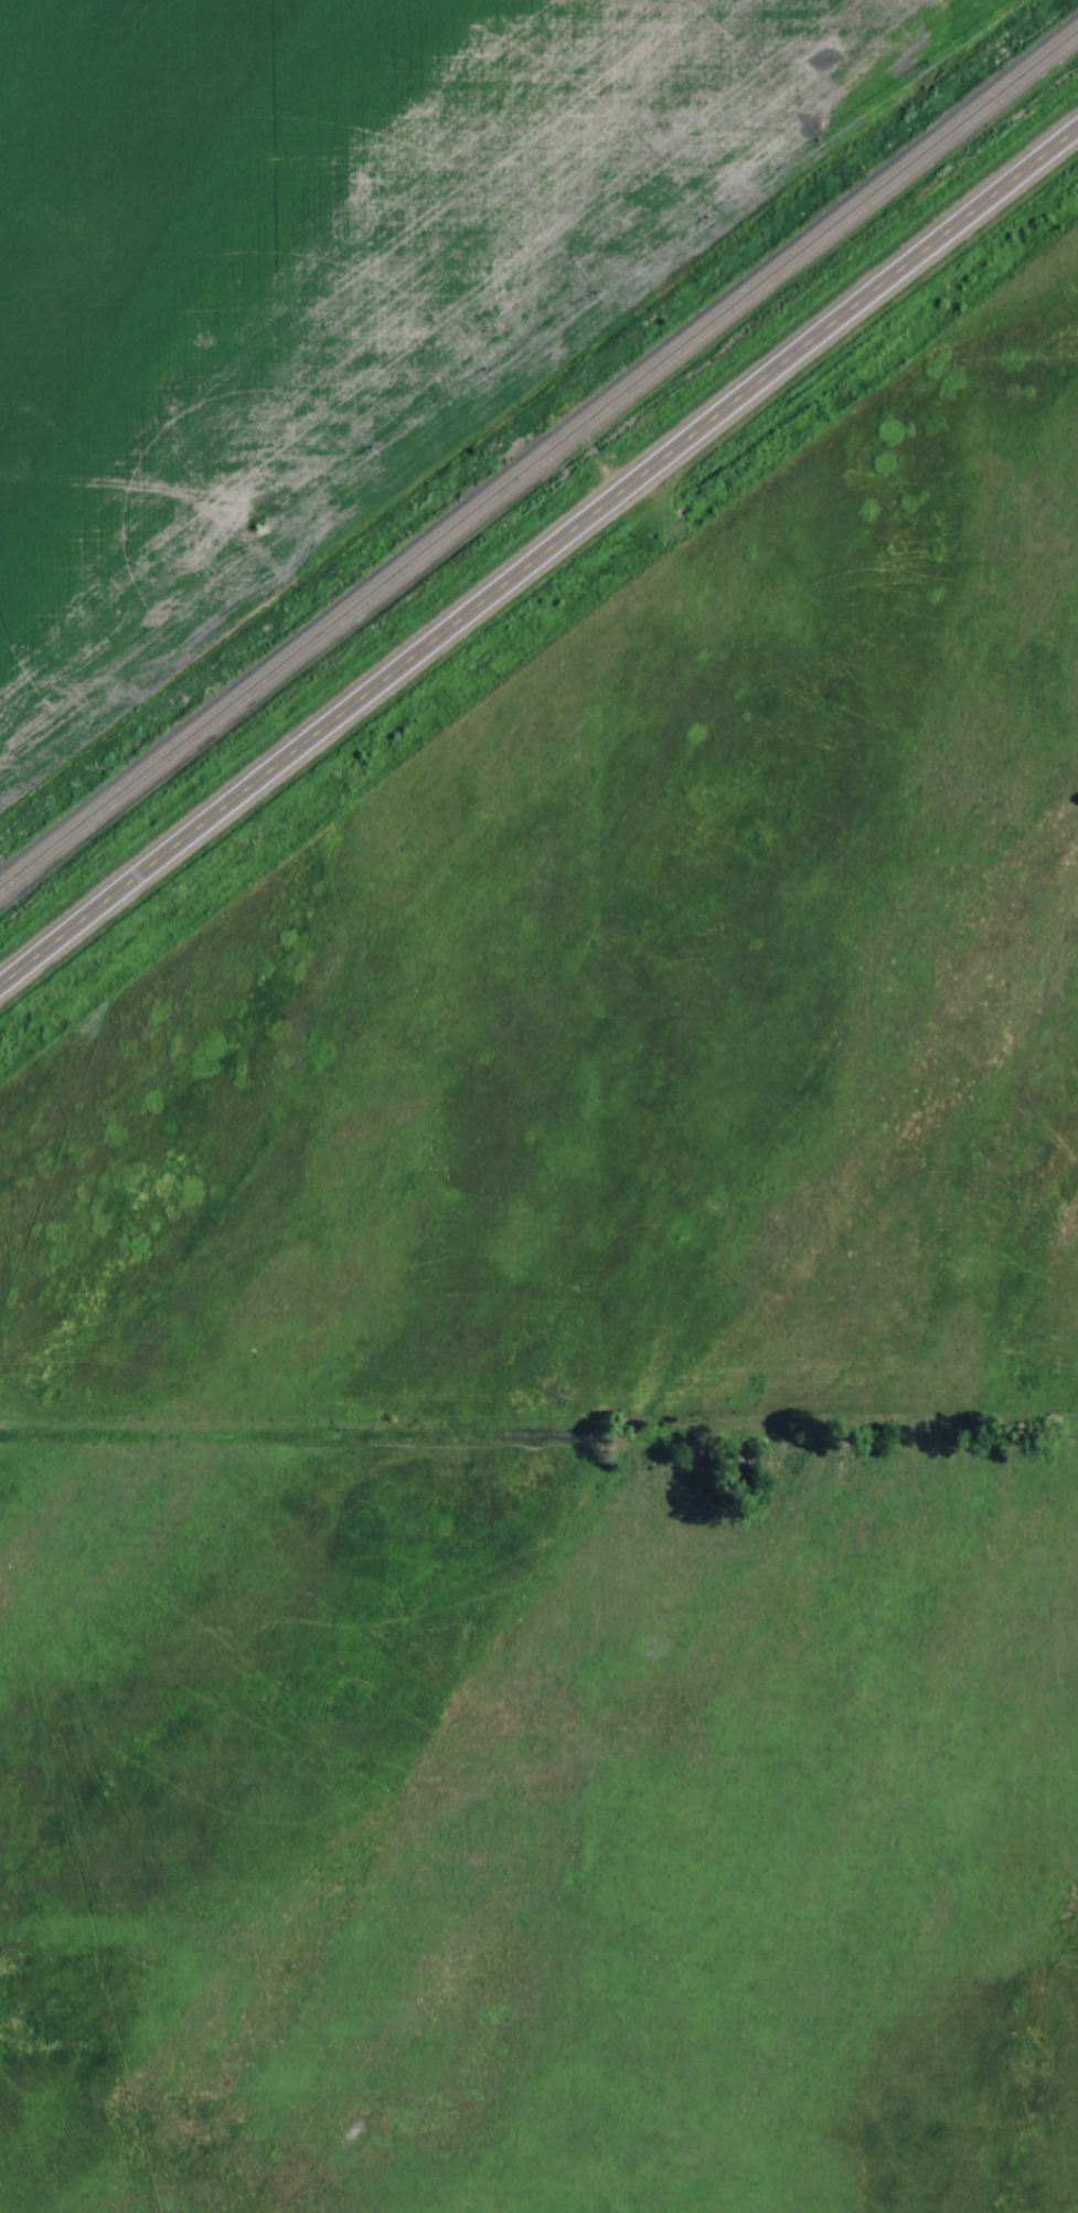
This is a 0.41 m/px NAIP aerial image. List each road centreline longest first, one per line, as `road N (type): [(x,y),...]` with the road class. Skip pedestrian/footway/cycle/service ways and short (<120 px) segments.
road 1 (primary): [(0,985),(1077,128)]

